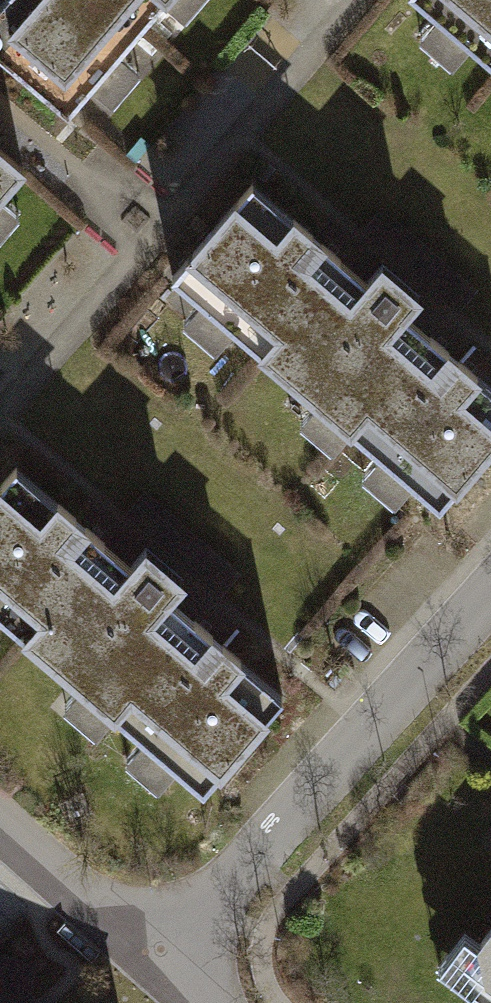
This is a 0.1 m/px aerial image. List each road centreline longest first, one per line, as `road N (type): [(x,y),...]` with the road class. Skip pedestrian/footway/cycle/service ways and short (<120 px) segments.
road 1 (residential): [(490,591),(152,966)]
road 2 (residential): [(152,966),(0,832)]

